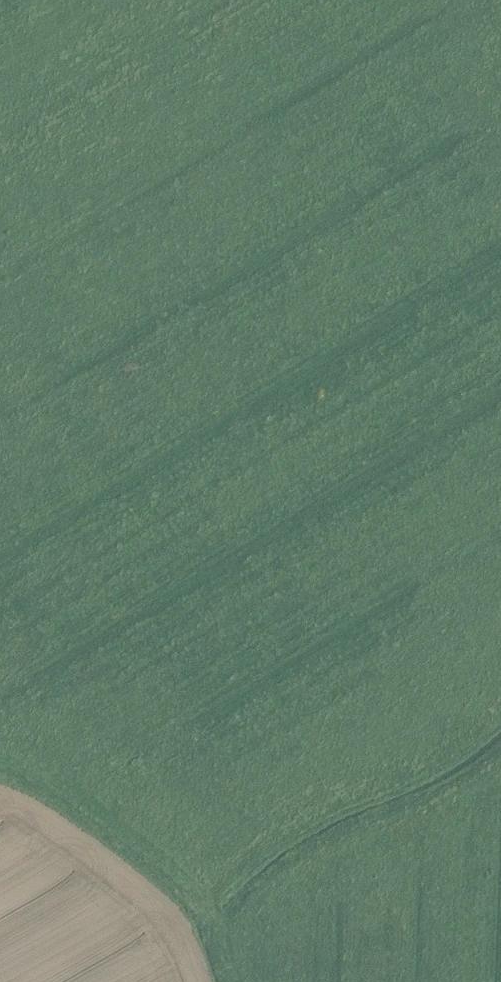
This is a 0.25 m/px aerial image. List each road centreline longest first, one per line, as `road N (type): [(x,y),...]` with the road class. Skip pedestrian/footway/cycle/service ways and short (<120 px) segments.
road 1 (track): [(0,754),(104,809),(210,904),(237,981)]

